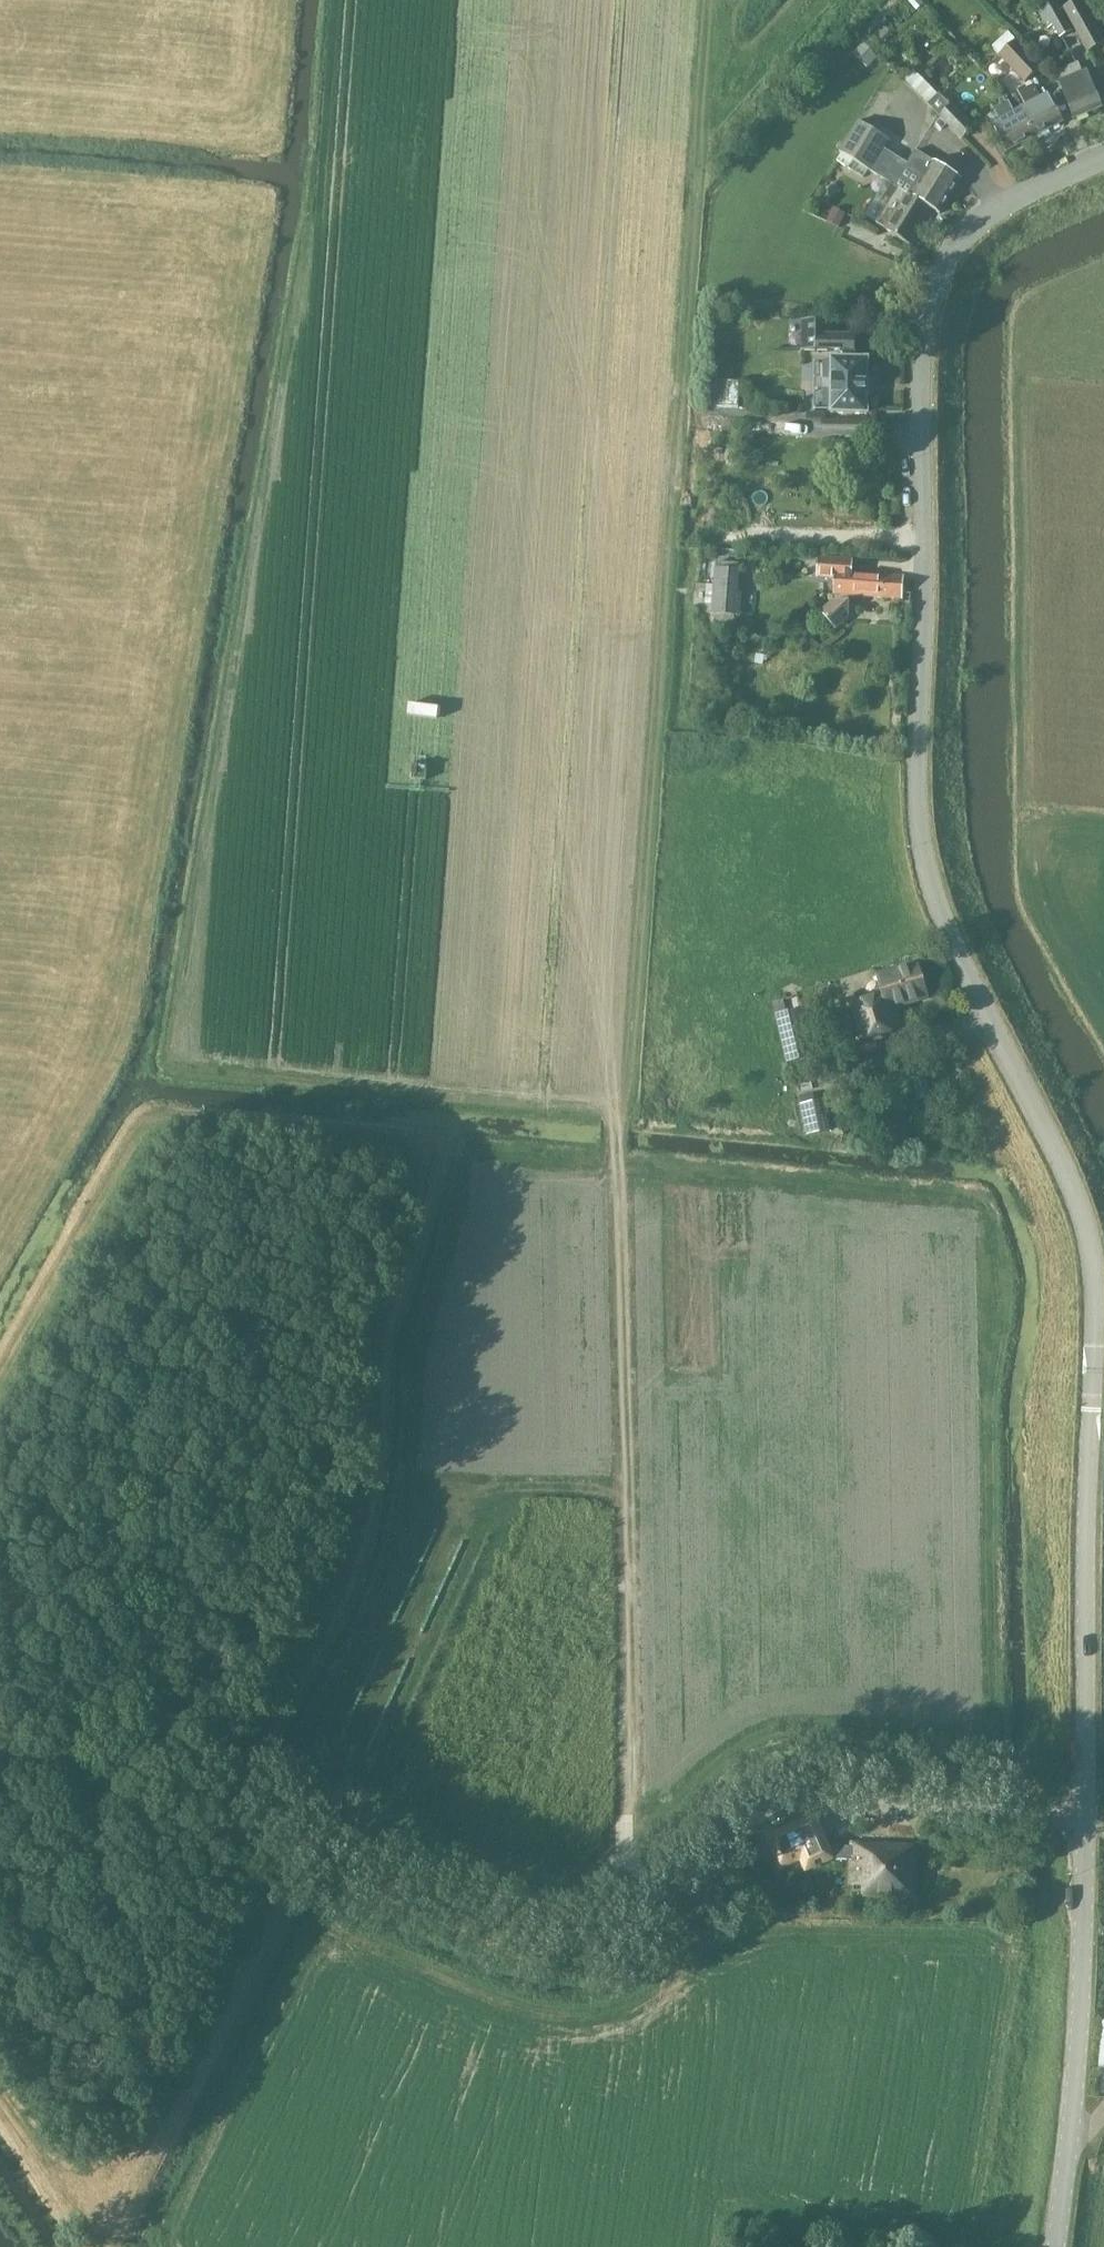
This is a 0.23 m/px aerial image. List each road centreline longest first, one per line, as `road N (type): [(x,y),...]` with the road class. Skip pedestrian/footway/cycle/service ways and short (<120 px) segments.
road 1 (tertiary): [(1081,1817),(1094,1258),(1070,1189),(942,924),(917,833),(915,778),(921,348),(931,294),(963,236),(989,212),(1103,157)]
road 2 (track): [(663,1906),(601,1948),(531,1954),(315,1859),(83,1789)]
road 3 (unclassified): [(1081,1817),(810,1798),(766,1812),(663,1906)]
road 4 (tertiary): [(1054,2246),(1071,2111),(1081,1817)]

